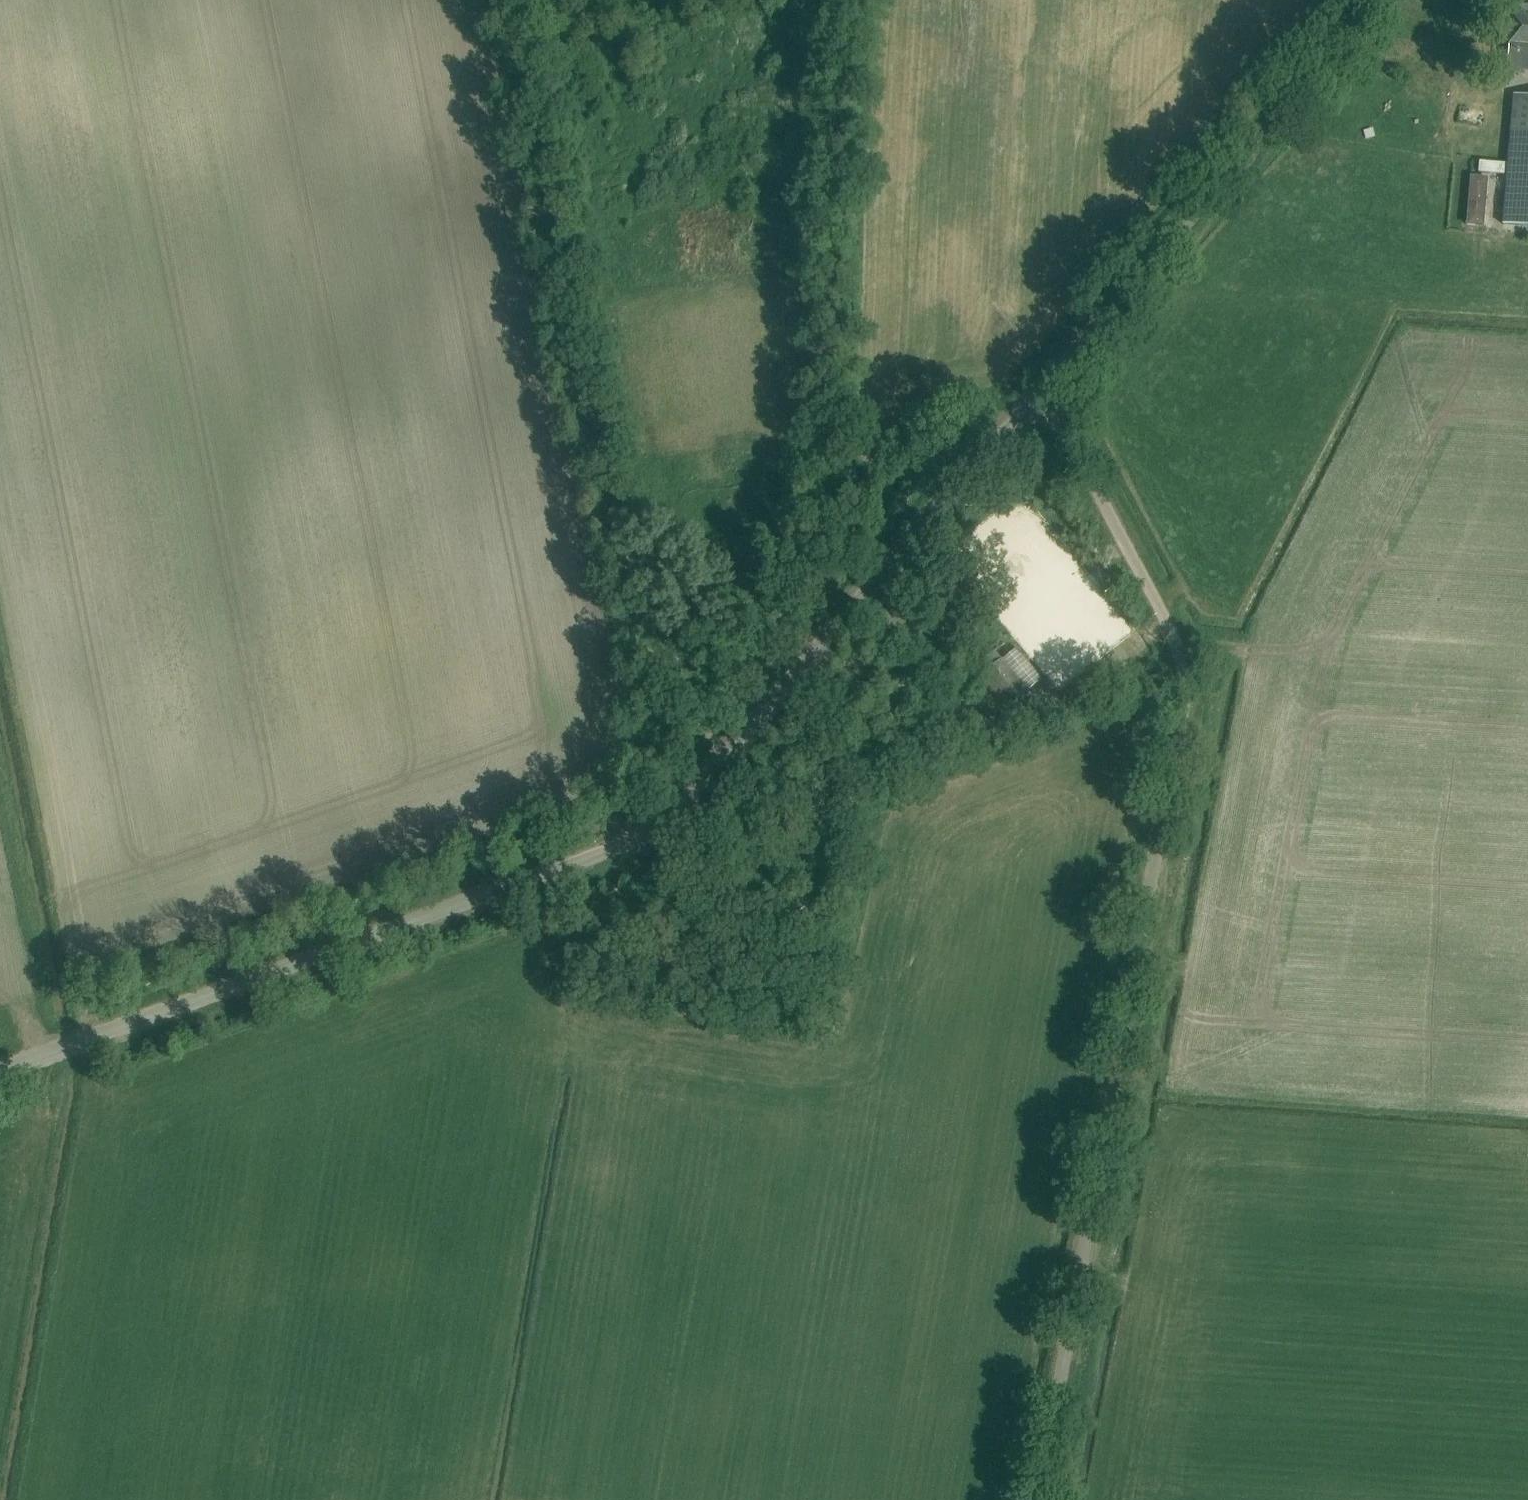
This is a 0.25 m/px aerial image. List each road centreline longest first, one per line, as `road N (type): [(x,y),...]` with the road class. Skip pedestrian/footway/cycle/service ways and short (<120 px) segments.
road 1 (unclassified): [(0,1071),(589,858),(651,825),(702,781),(1036,398)]
road 2 (unclassified): [(1034,1499),(1174,760),(1183,665),(1053,414),(1036,398)]
road 3 (unclassified): [(1036,398),(1378,0)]

